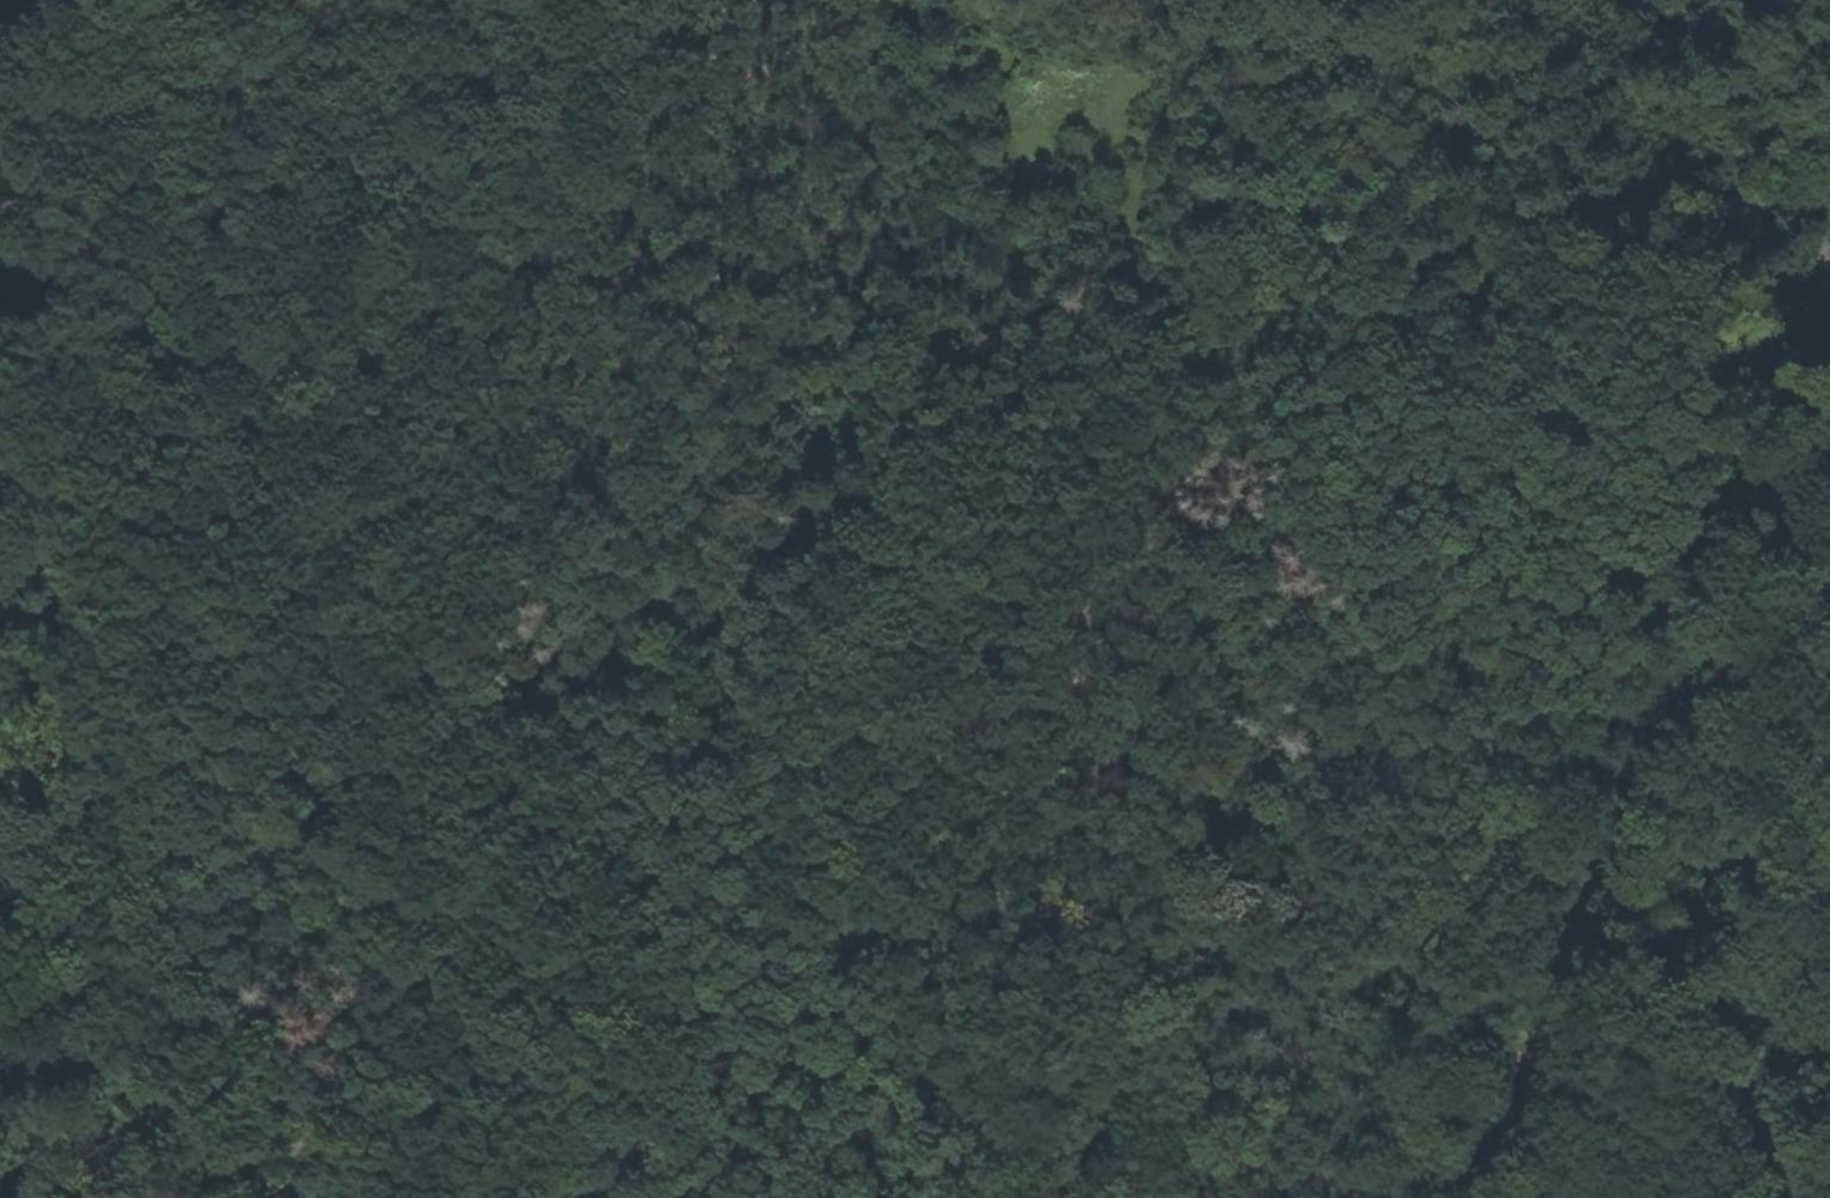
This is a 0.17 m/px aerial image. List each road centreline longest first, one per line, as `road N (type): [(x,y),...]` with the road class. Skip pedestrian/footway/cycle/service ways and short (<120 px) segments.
road 1 (track): [(1829,257),(1495,1197)]
road 2 (track): [(0,961),(106,795),(110,761),(82,641),(0,20)]

